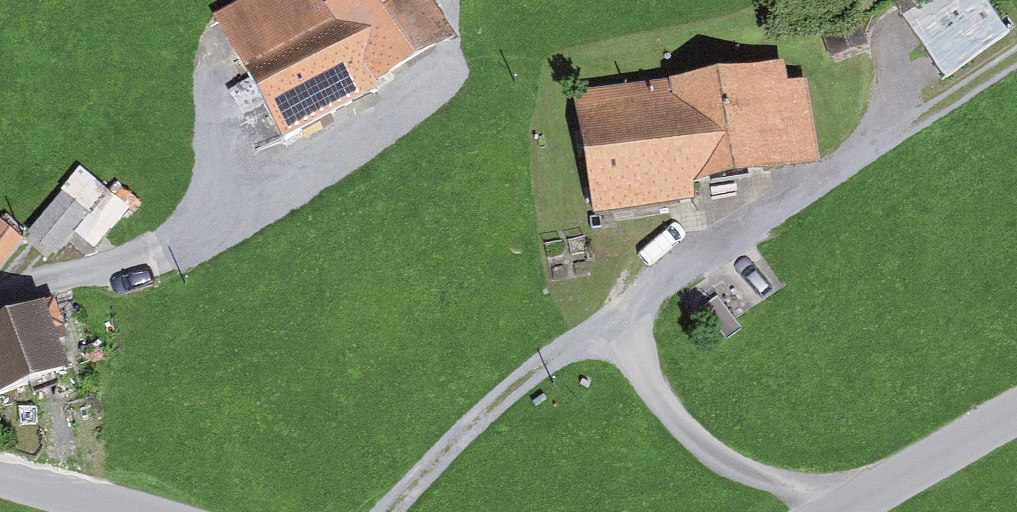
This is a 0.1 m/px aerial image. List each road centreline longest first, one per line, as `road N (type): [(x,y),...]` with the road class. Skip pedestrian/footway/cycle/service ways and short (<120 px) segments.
road 1 (track): [(389,511),(510,390),(1016,64)]
road 2 (track): [(874,503),(790,489),(679,428),(608,325)]
road 3 (track): [(441,80),(158,257)]
road 4 (tertiary): [(1016,423),(858,511)]

